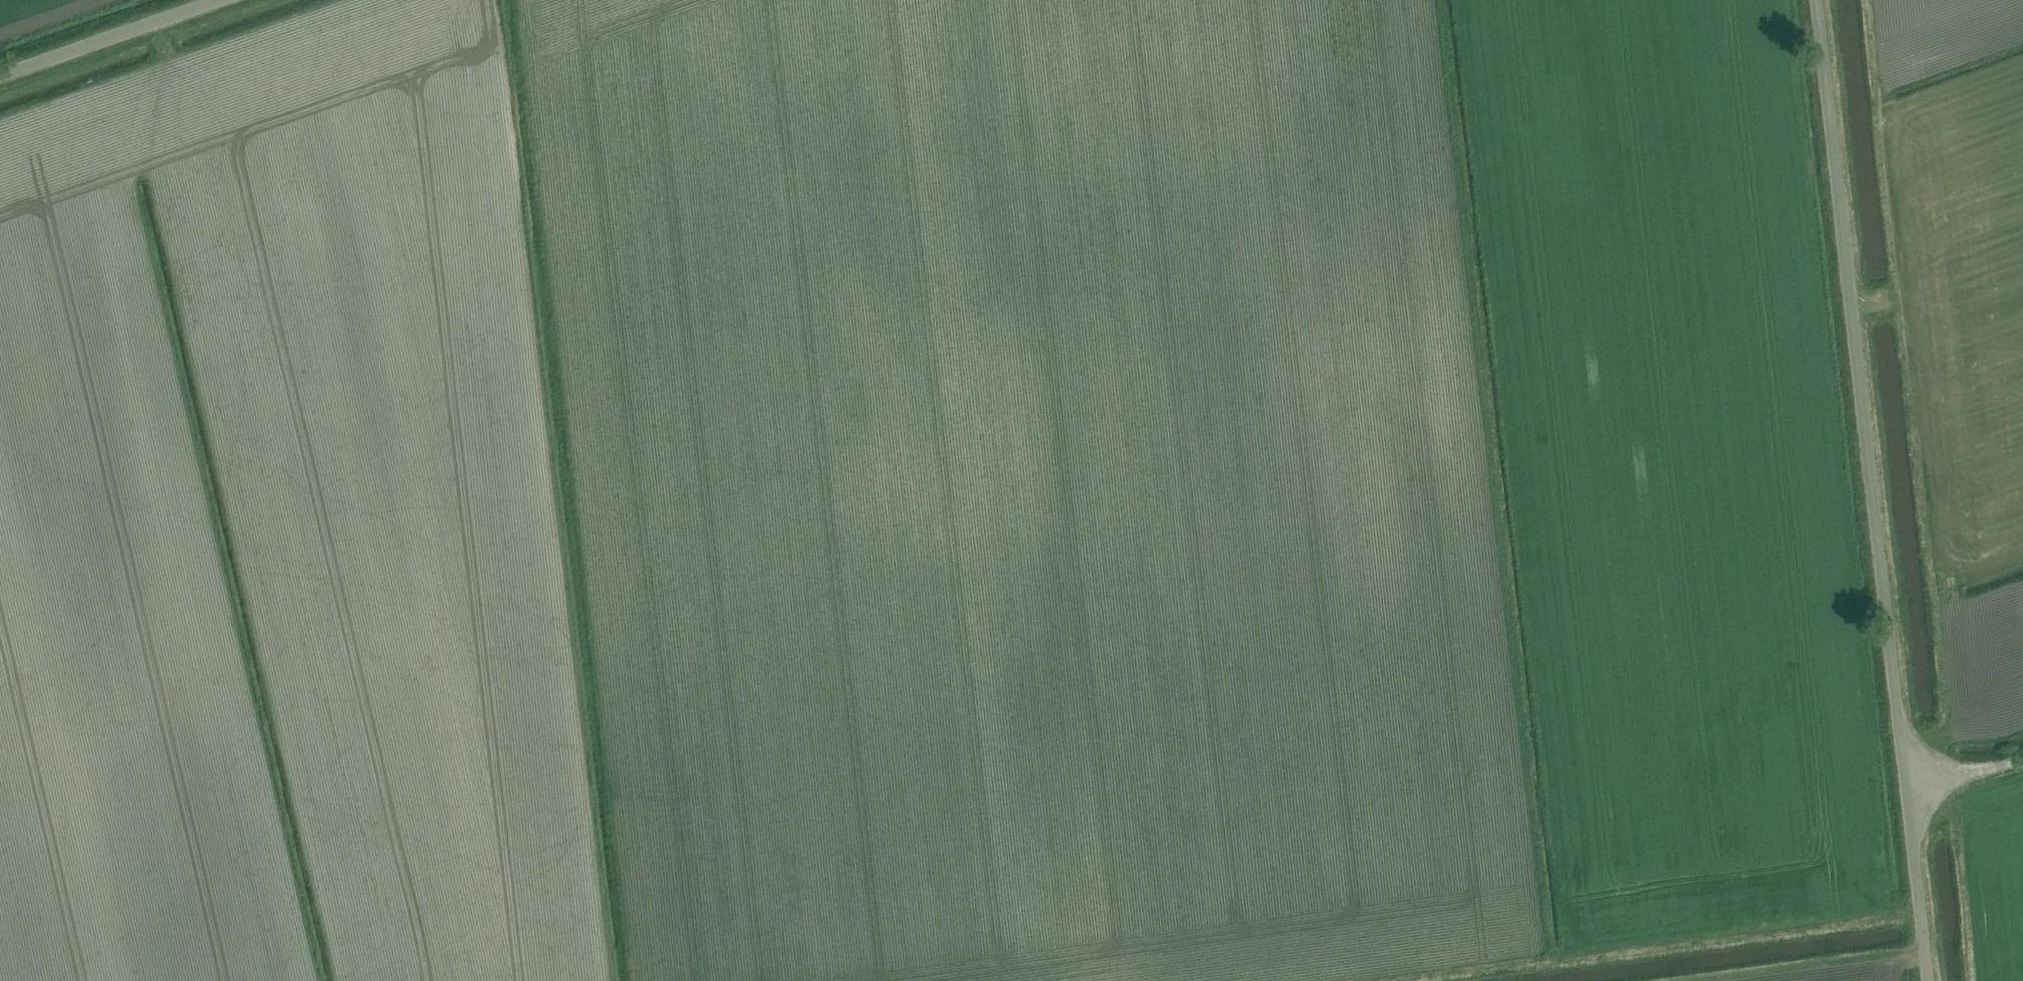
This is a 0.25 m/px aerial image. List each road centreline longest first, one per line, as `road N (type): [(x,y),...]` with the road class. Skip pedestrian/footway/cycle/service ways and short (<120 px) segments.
road 1 (unclassified): [(1922,980),(1814,0)]
road 2 (unclassified): [(0,74),(218,0)]

